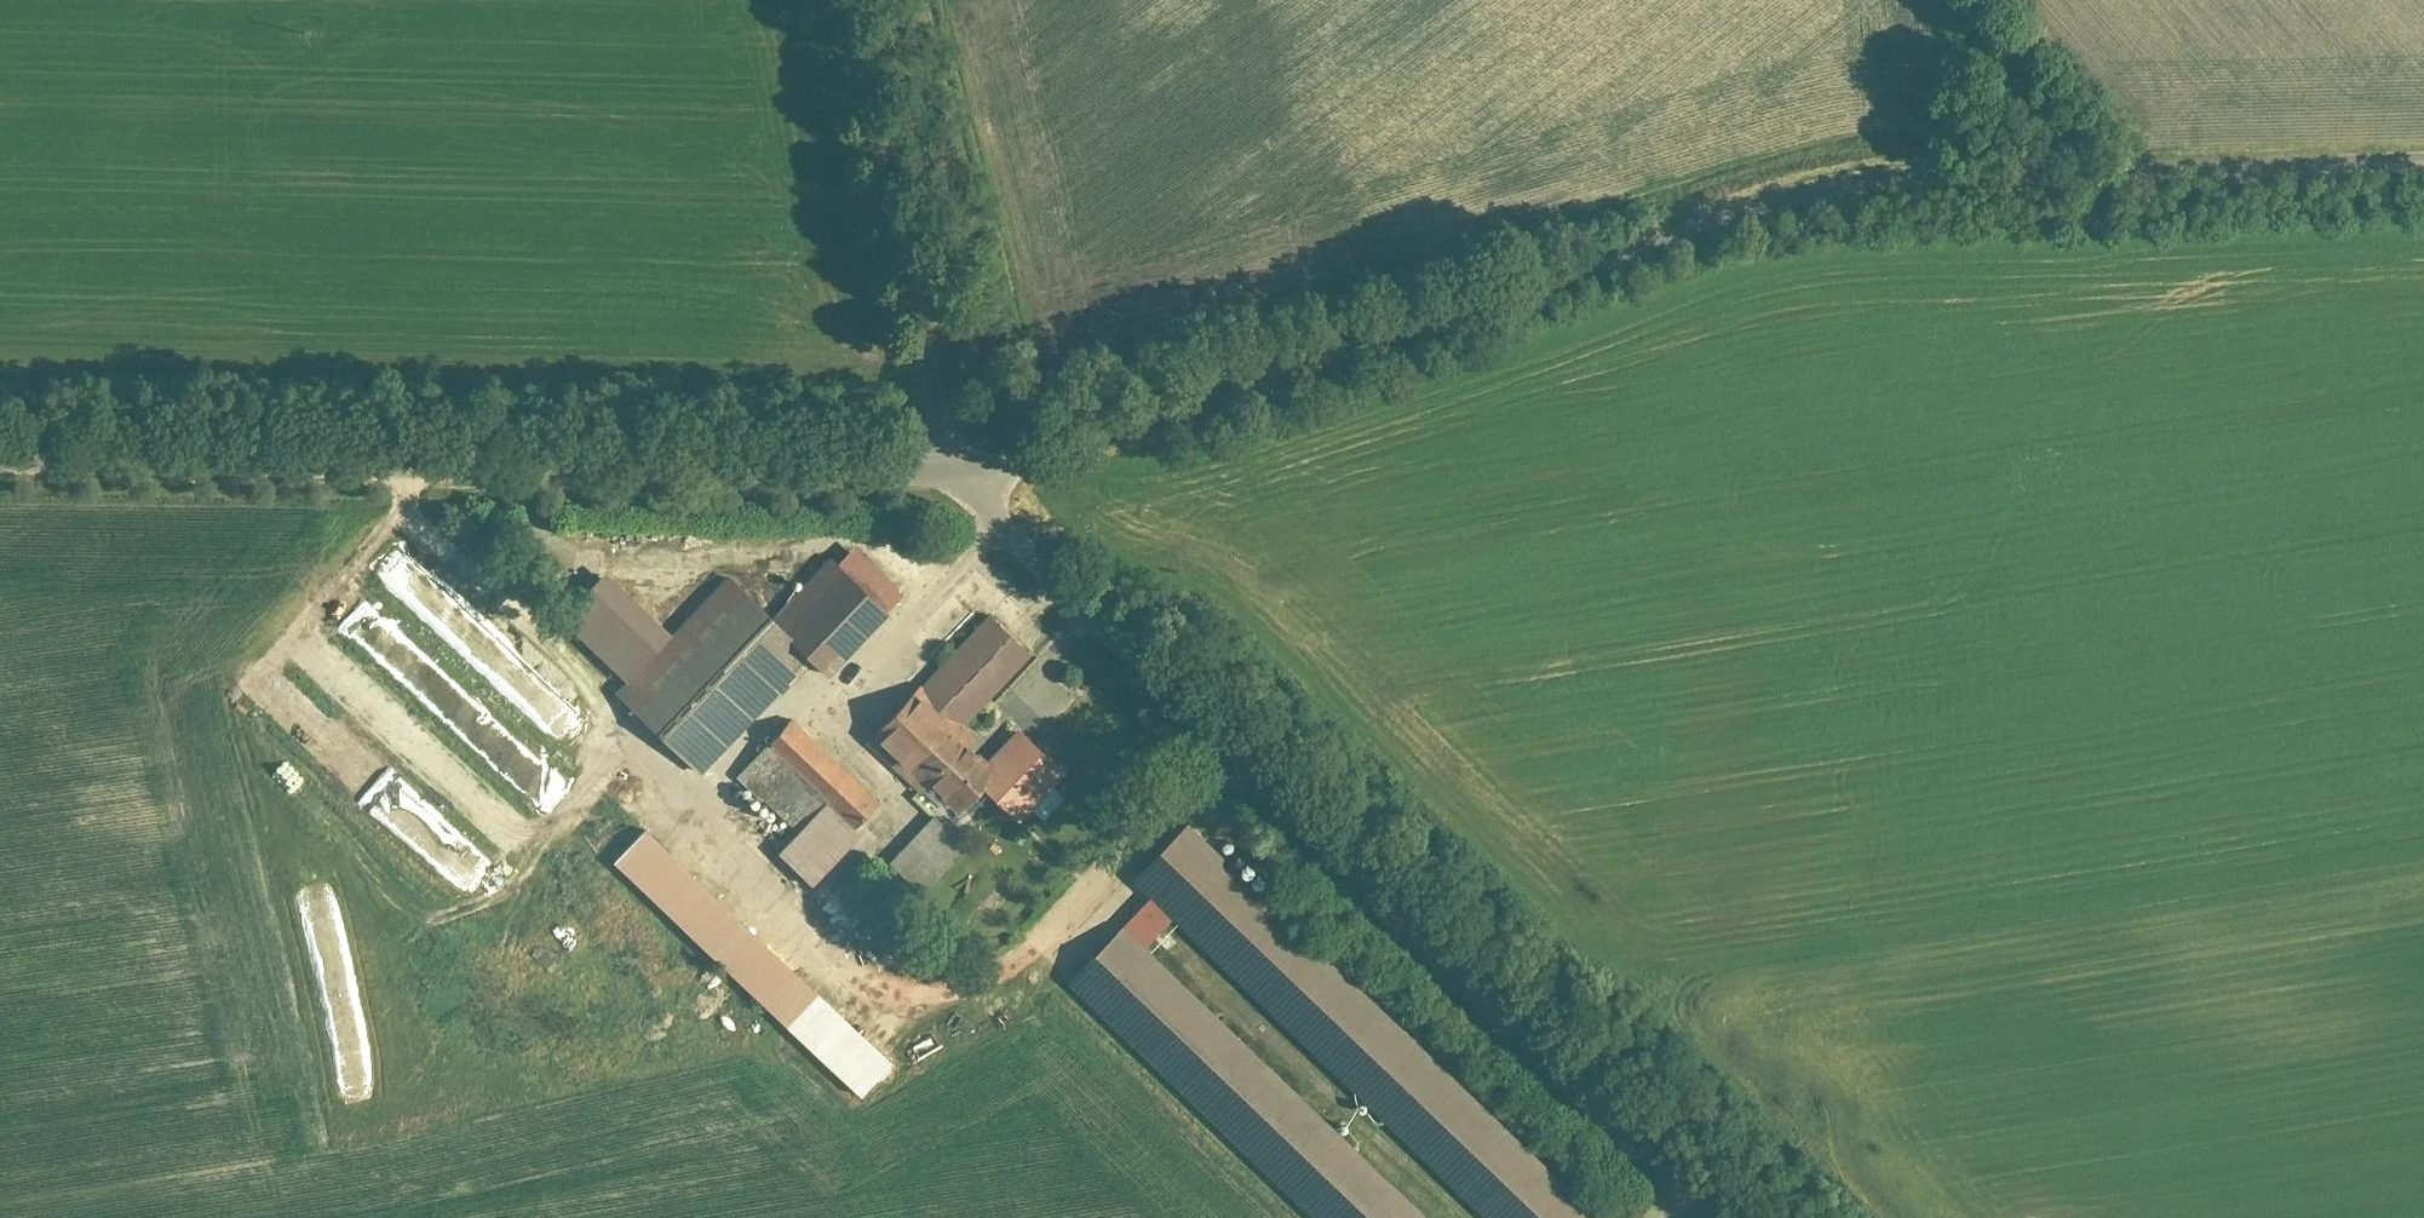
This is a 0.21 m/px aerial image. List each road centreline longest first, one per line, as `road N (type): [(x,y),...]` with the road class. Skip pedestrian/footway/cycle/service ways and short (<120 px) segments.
road 1 (unclassified): [(961,472),(1910,186),(2423,160)]
road 2 (unclassified): [(1735,1217),(1038,569),(961,472)]
road 3 (unclassified): [(0,456),(961,472)]
road 4 (unclassified): [(961,472),(937,408),(863,0)]

